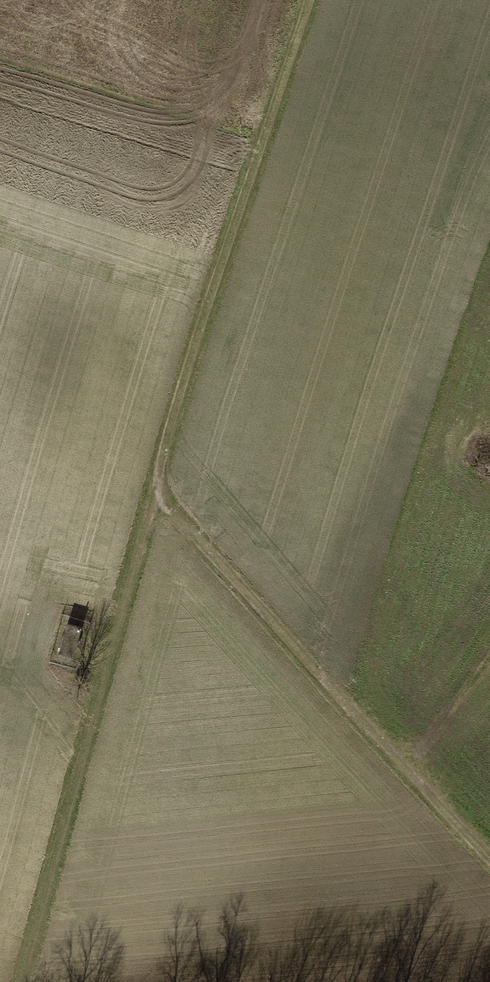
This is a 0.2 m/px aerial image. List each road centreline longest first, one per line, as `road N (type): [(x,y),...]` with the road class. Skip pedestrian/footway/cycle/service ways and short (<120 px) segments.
road 1 (track): [(324,0),(157,485),(5,981)]
road 2 (track): [(157,485),(489,851)]
road 3 (track): [(332,677),(489,369)]

